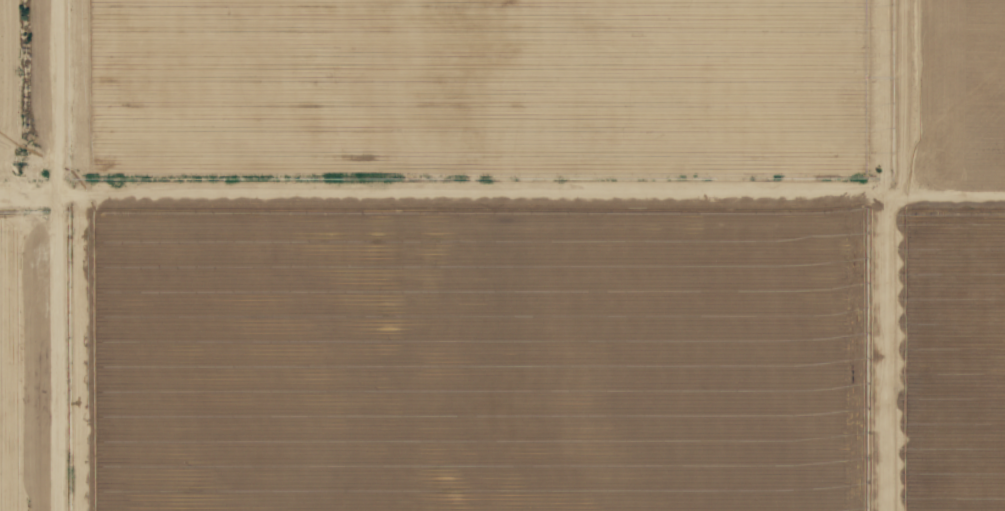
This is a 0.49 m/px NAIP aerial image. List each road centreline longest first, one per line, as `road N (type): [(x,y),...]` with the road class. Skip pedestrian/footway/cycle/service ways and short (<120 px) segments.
road 1 (track): [(50,196),(879,197),(880,510)]
road 2 (track): [(51,510),(50,196),(0,194)]
road 3 (track): [(878,0),(879,197)]
road 4 (track): [(58,0),(59,197)]
road 5 (track): [(879,197),(1004,198)]

